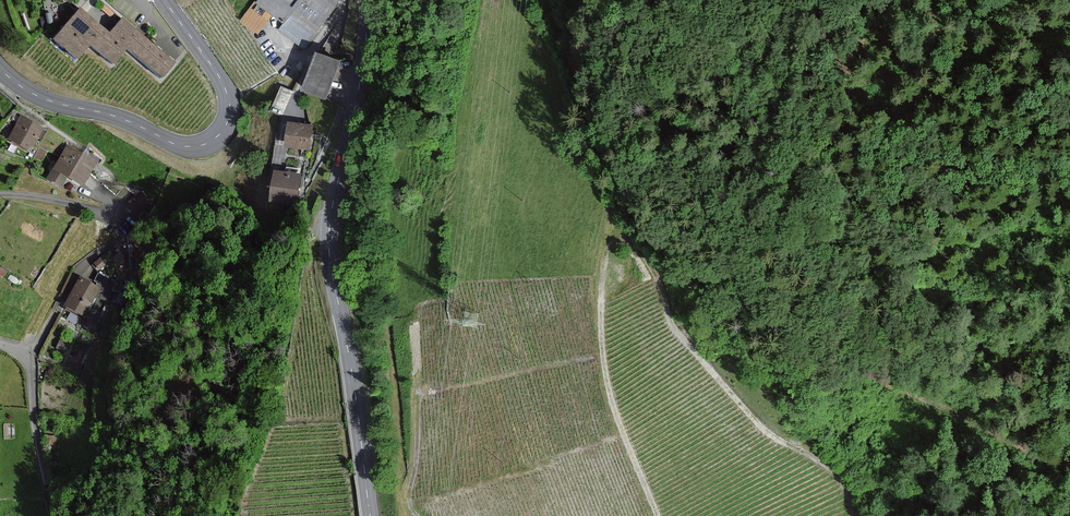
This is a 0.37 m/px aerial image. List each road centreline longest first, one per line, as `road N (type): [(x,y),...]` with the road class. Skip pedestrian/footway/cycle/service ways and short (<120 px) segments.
road 1 (secondary): [(366,0),(363,61),(329,236),(370,515)]
road 2 (secondary): [(0,69),(45,99),(121,118),(174,144),(207,143),(227,125),(226,91),(164,0)]
road 3 (track): [(855,515),(835,470),(764,429),(684,338),(642,252),(626,241),(606,251)]
road 4 (track): [(606,251),(607,381),(657,515)]
road 5 (track): [(23,355),(56,515)]

